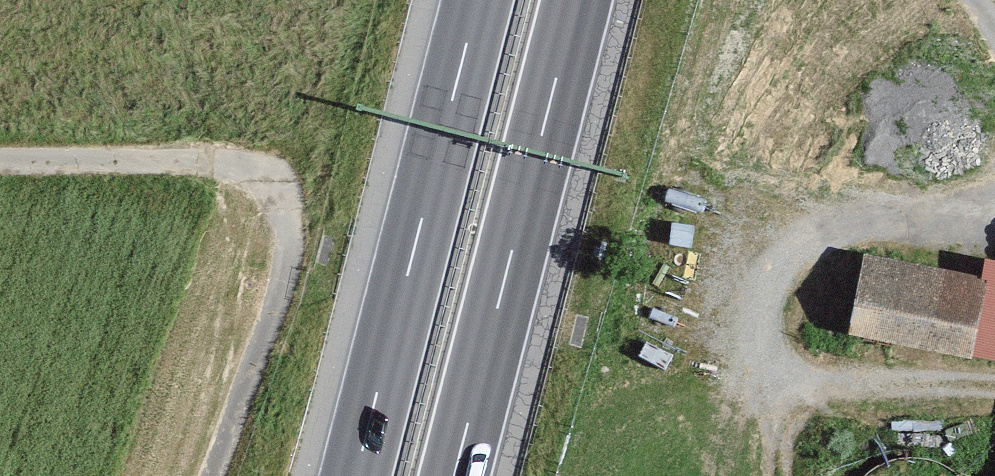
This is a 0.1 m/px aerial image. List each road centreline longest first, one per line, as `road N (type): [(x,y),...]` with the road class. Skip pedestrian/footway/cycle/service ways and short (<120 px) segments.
road 1 (track): [(0,163),(236,165),(275,191),(287,239),(281,285),(212,475)]
road 2 (motorway): [(476,0),(355,475)]
road 3 (motorway): [(459,475),(579,0)]
road 4 (track): [(782,475),(757,294),(803,246),(908,224),(994,191)]

